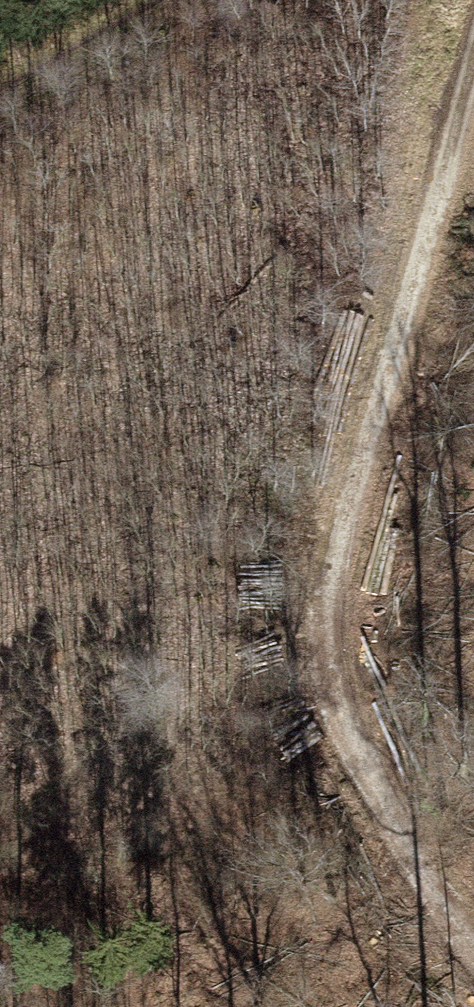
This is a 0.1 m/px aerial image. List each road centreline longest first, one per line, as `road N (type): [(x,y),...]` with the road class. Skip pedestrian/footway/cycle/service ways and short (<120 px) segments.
road 1 (track): [(356,498),(473,46)]
road 2 (track): [(473,936),(460,923),(351,698)]
road 3 (track): [(0,88),(86,55),(189,0)]
road 4 (track): [(351,698),(356,498)]

